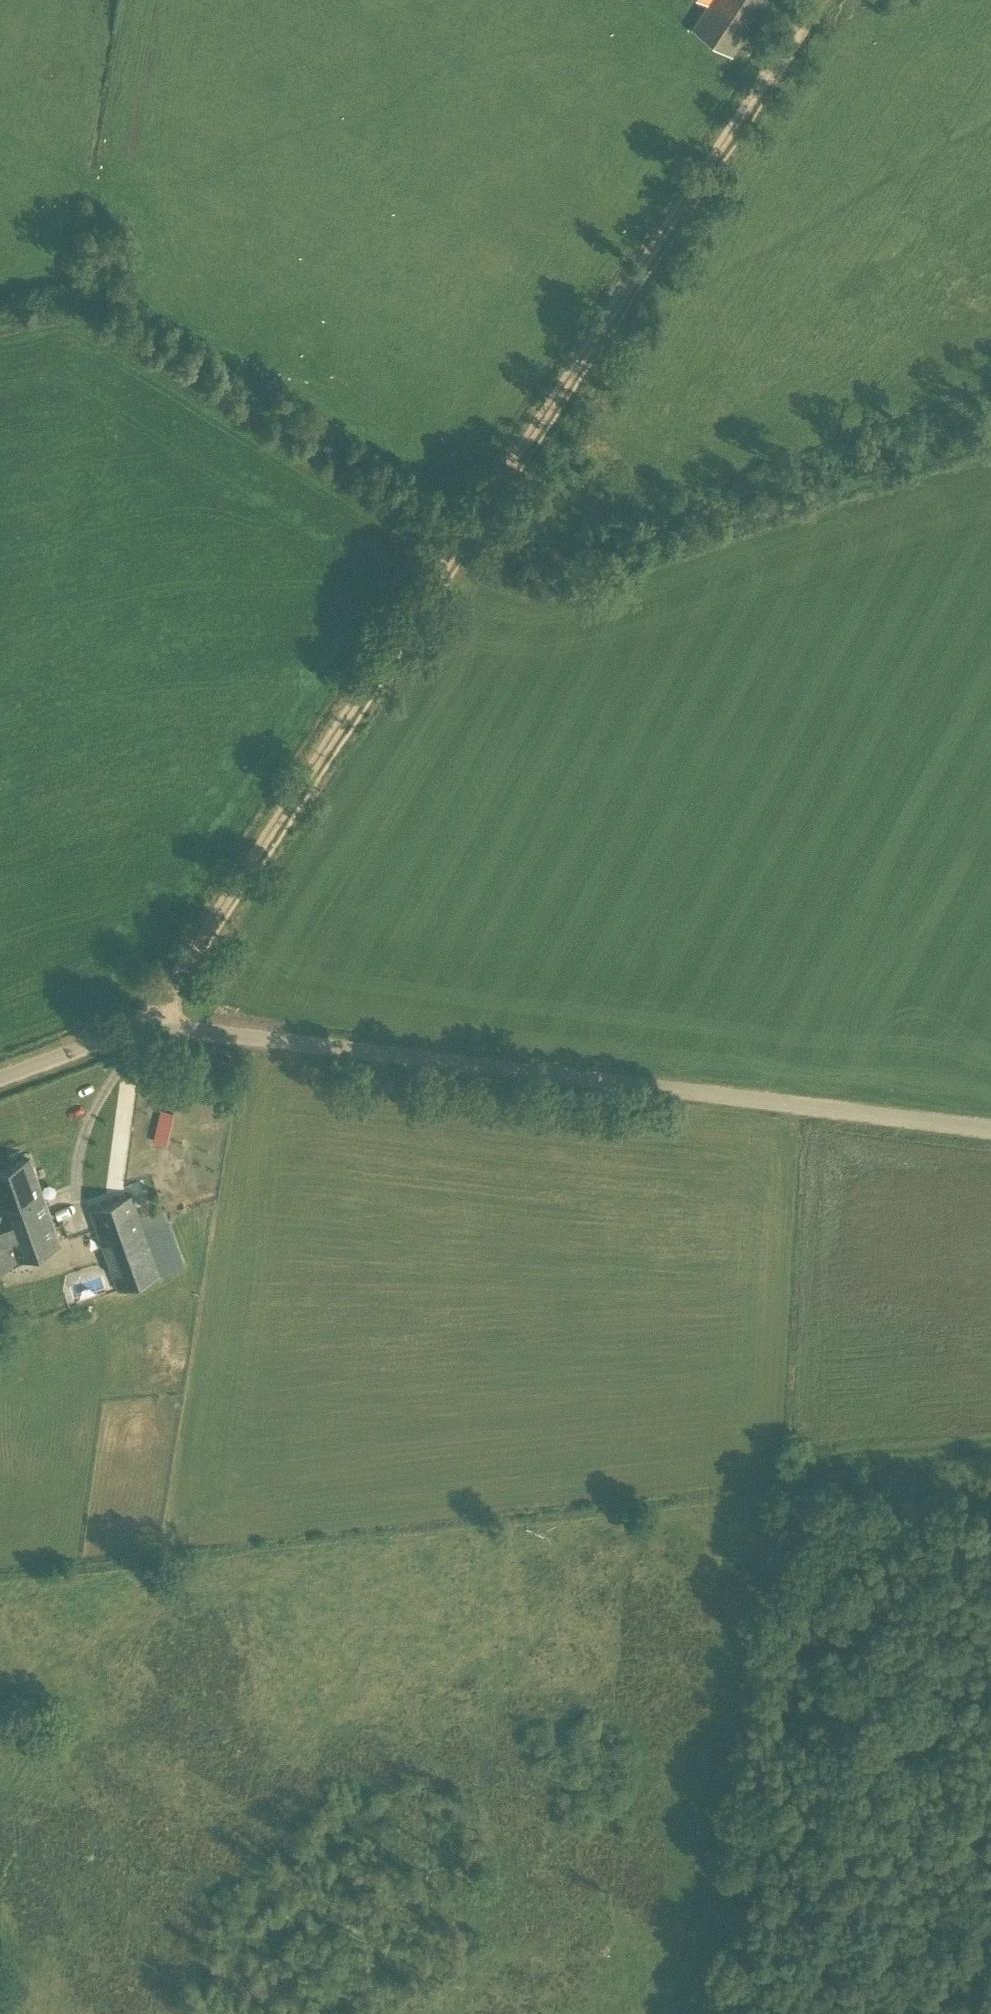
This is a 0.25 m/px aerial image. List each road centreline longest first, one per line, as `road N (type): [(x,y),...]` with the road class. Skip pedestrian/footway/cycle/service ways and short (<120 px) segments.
road 1 (track): [(816,0),(138,1032)]
road 2 (tertiary): [(0,1078),(106,1039),(192,1029),(990,1130)]

